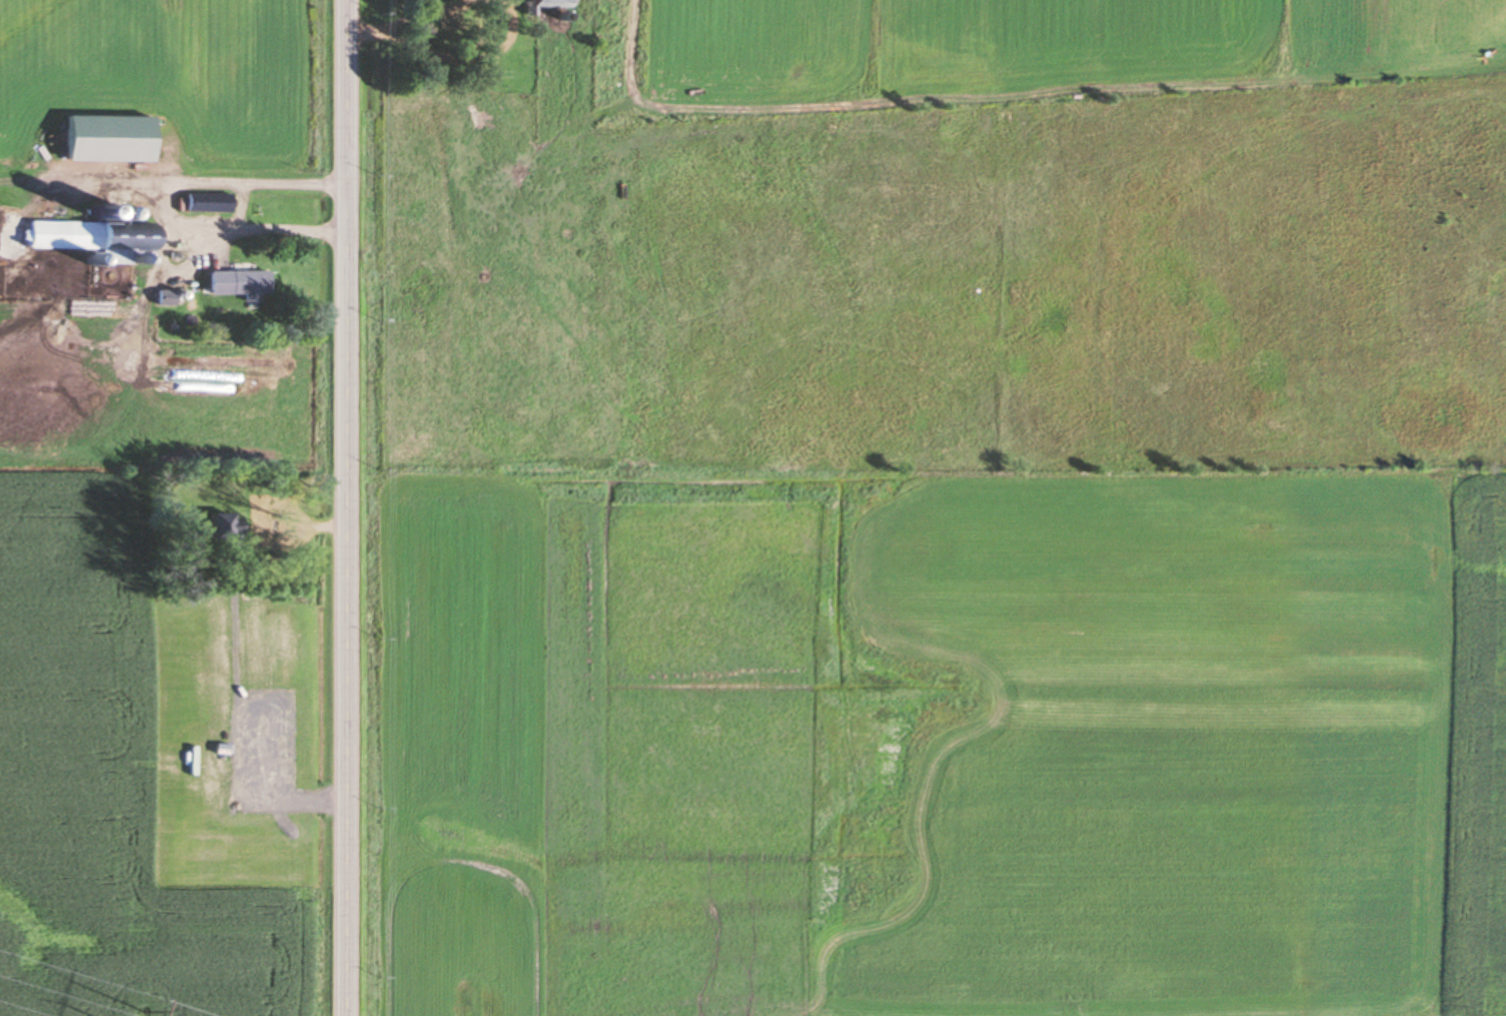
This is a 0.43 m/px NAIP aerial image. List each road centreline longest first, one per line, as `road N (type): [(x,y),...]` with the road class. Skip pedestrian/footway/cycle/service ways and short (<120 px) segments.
road 1 (primary): [(349,1015),(349,0)]

